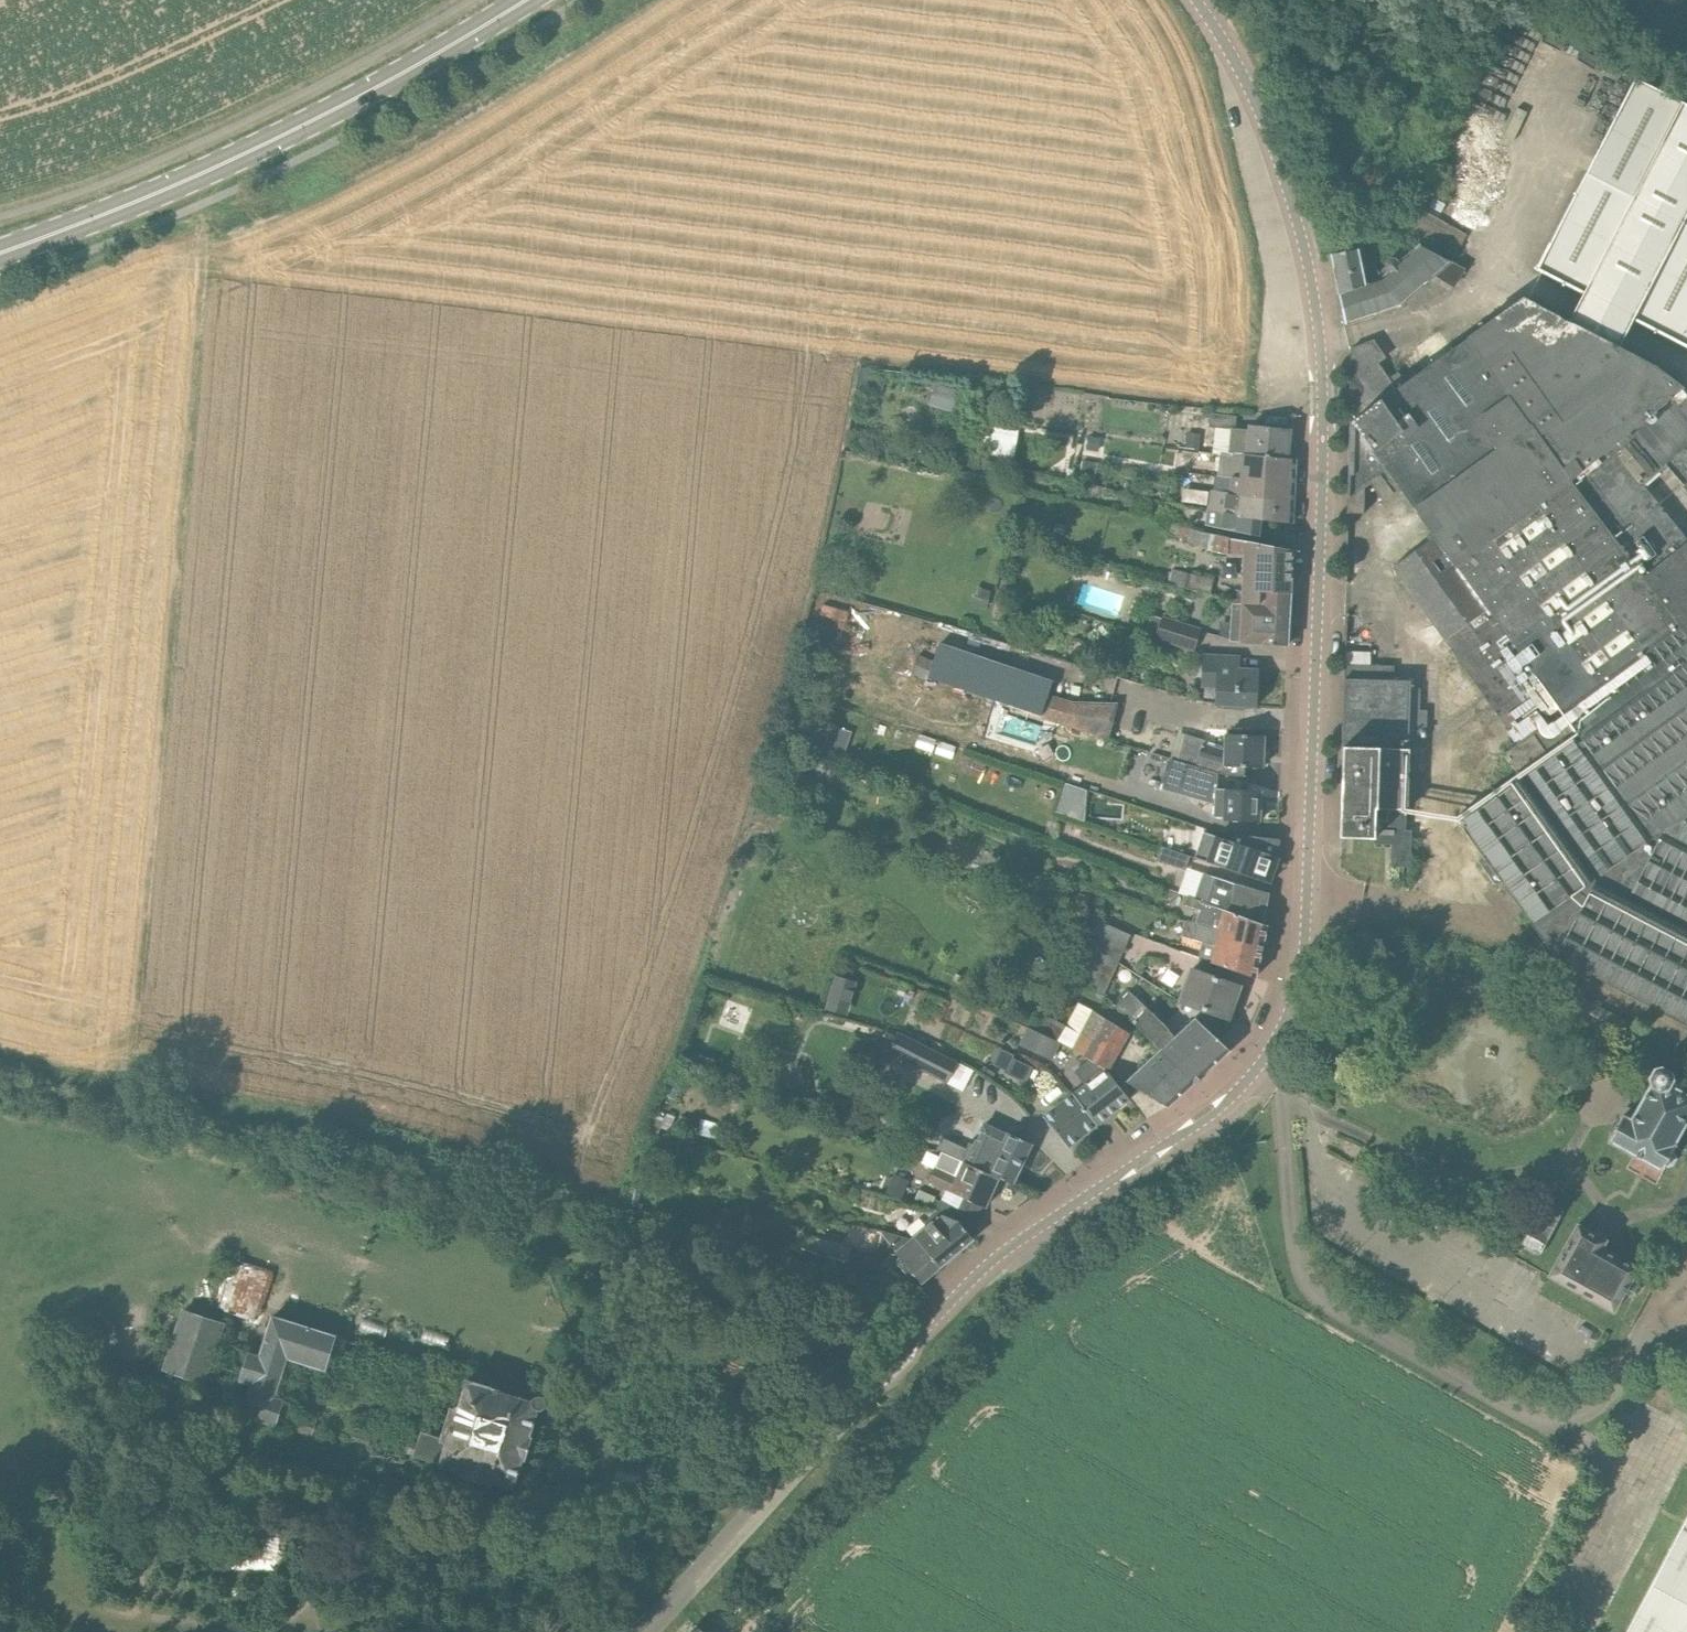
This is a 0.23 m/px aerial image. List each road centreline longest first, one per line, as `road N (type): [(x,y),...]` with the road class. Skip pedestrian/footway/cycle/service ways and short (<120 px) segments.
road 1 (unclassified): [(658,1631),(953,1296),(1250,1074),(1286,1010),(1304,952),(1323,338),(1309,260),(1257,103),(1202,0)]
road 2 (track): [(953,1296),(0,1070)]
road 3 (tertiary): [(0,253),(186,181),(317,119),(527,0)]

